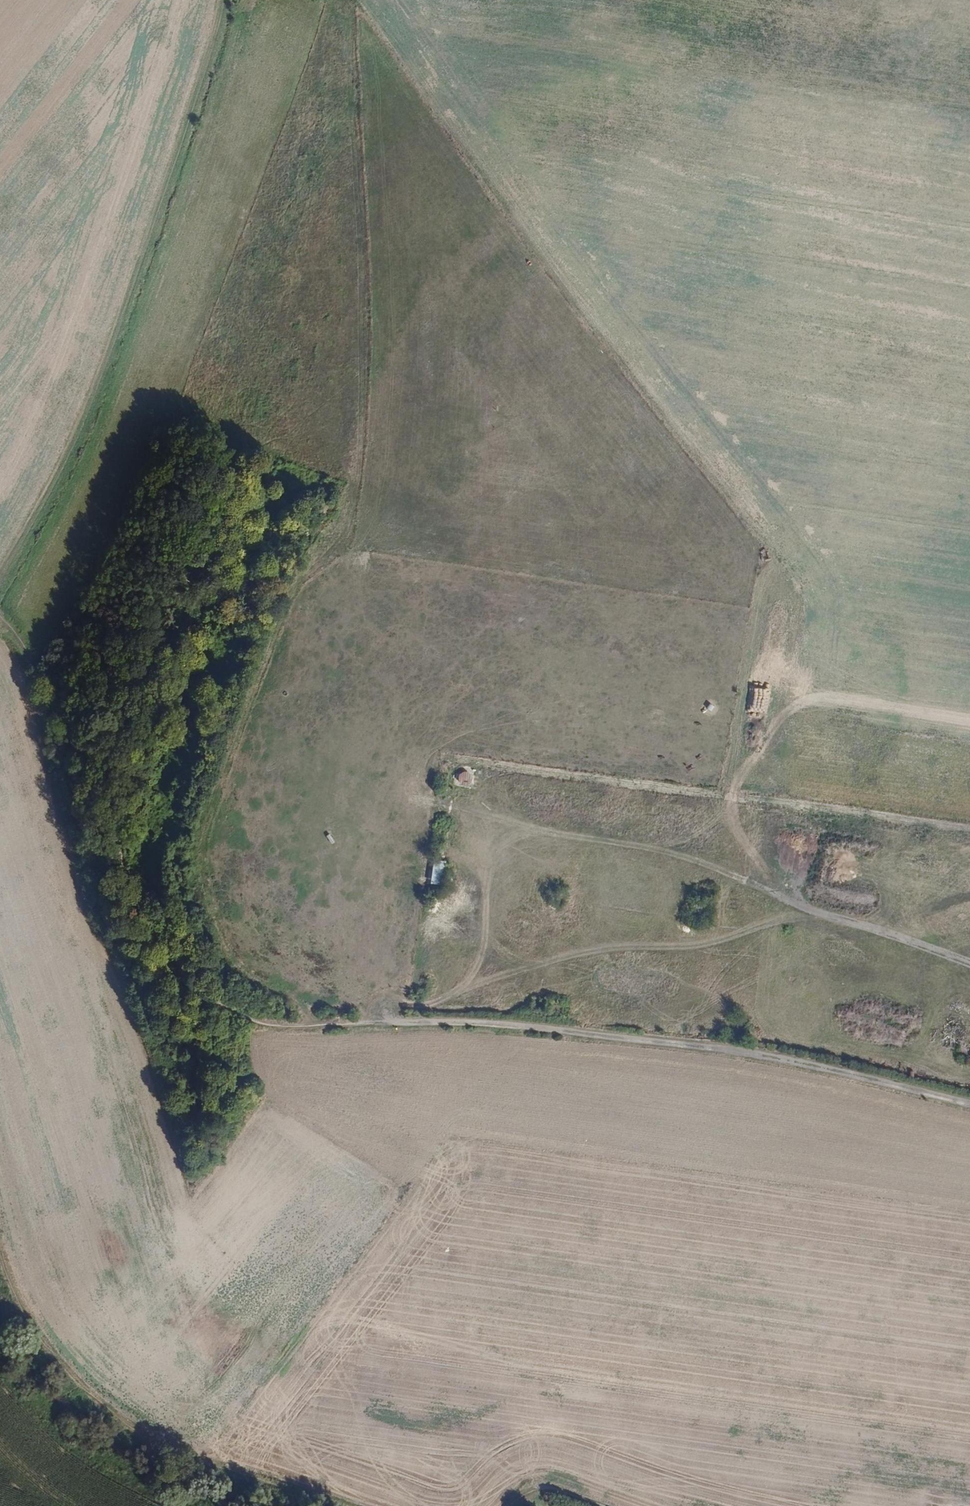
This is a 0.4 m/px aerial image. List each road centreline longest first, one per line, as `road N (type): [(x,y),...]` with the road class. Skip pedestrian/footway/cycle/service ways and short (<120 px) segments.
road 1 (track): [(341,1505),(128,1427),(73,1380),(23,1308),(0,1236)]
road 2 (track): [(969,962),(763,885)]
road 3 (track): [(632,1505),(546,1479),(511,1505)]

